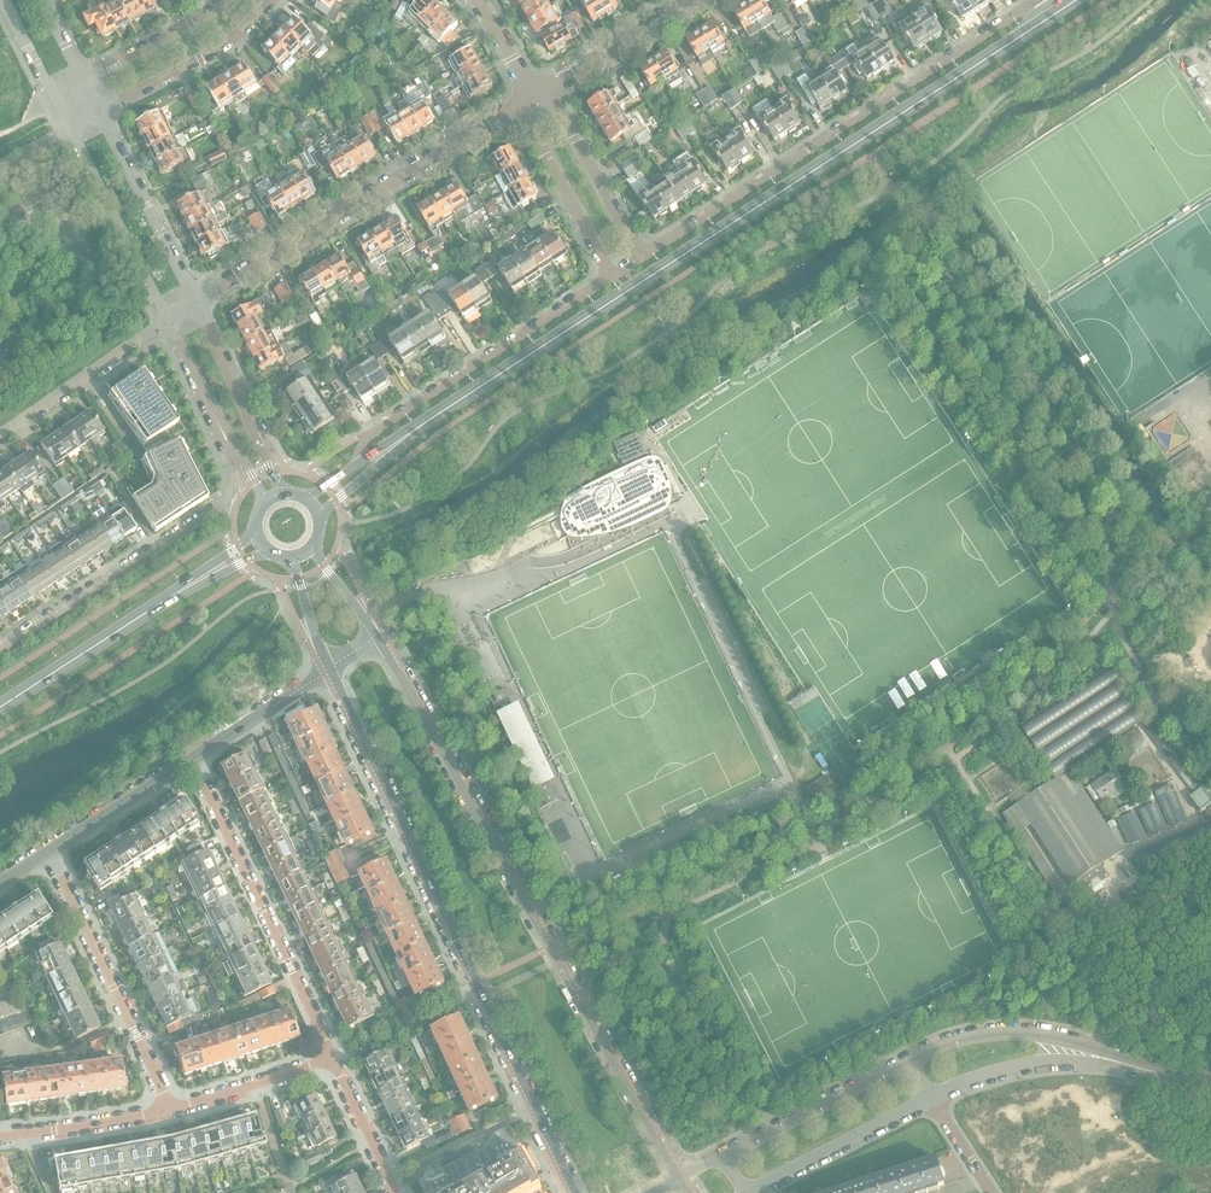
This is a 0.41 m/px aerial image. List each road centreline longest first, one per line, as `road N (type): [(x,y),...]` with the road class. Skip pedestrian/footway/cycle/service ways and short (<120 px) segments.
road 1 (secondary): [(1049,18),(388,450)]
road 2 (tertiary): [(680,1177),(377,637)]
road 3 (tertiary): [(329,668),(576,1192)]
road 4 (residential): [(1033,0),(642,258)]
road 5 (residential): [(194,304),(537,96)]
road 6 (residential): [(214,413),(236,472),(226,497),(0,650)]
road 7 (residential): [(330,1055),(191,758)]
road 8 (residential): [(614,277),(368,438),(356,464)]
road 9 (residential): [(169,1109),(47,853)]
road 10 (secondary): [(202,577),(0,707)]
road 11 (residential): [(72,128),(169,319)]
road 12 (residential): [(194,304),(102,112)]
road 13 (residential): [(282,494),(194,304)]
road 14 (residential): [(908,1060),(727,1159)]
road 15 (residential): [(748,1190),(930,1094)]
road 16 (residential): [(102,112),(215,51),(273,0)]
road 17 (residential): [(0,435),(169,319)]
road 18 (residential): [(537,96),(529,123),(614,277)]
road 19 (residential): [(1100,1055),(991,1033),(908,1060)]
road 20 (residential): [(642,258),(558,107),(537,96)]
road 21 (residential): [(537,96),(696,0)]
road 22 (residential): [(930,1094),(1023,1062),(1100,1055)]
road 23 (residential): [(47,853),(191,758)]
road 24 (residential): [(0,1135),(169,1109)]
road 25 (residential): [(169,1109),(330,1055)]
road 26 (residential): [(191,758),(329,668)]
road 27 (residential): [(225,0),(83,77)]
road 28 (residential): [(398,1192),(330,1055)]

